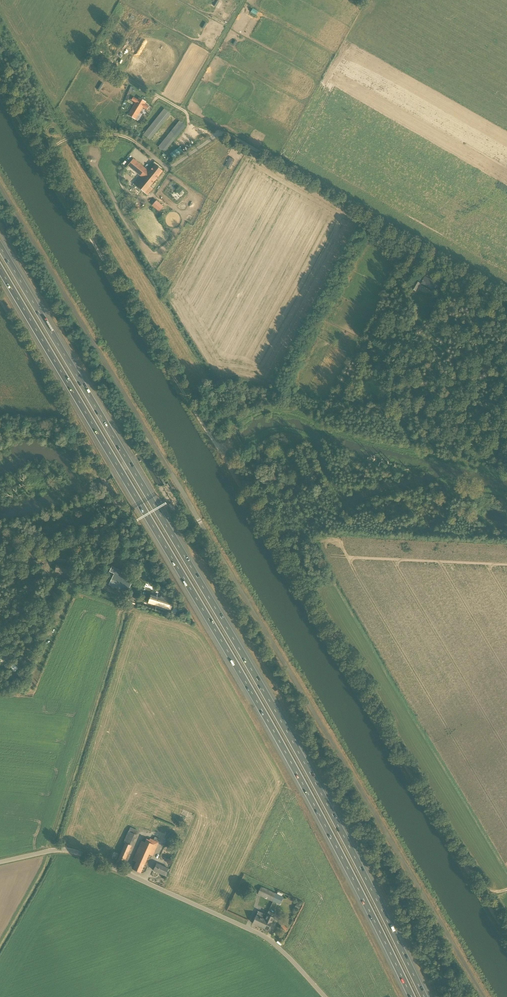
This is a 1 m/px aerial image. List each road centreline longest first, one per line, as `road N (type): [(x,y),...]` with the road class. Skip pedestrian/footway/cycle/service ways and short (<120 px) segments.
road 1 (unclassified): [(484,996),(0,183)]
road 2 (motorway): [(423,996),(284,729),(0,245)]
road 3 (motorway): [(0,270),(275,734),(412,996)]
road 4 (track): [(506,935),(222,457)]
road 5 (unclassified): [(36,148),(127,135),(171,167),(219,136),(506,295)]
road 6 (track): [(222,457),(0,89)]
road 7 (unclassified): [(325,996),(255,932),(82,854),(54,850),(0,862)]
road 8 (track): [(123,613),(49,851)]
road 9 (unclassified): [(111,491),(0,301)]

